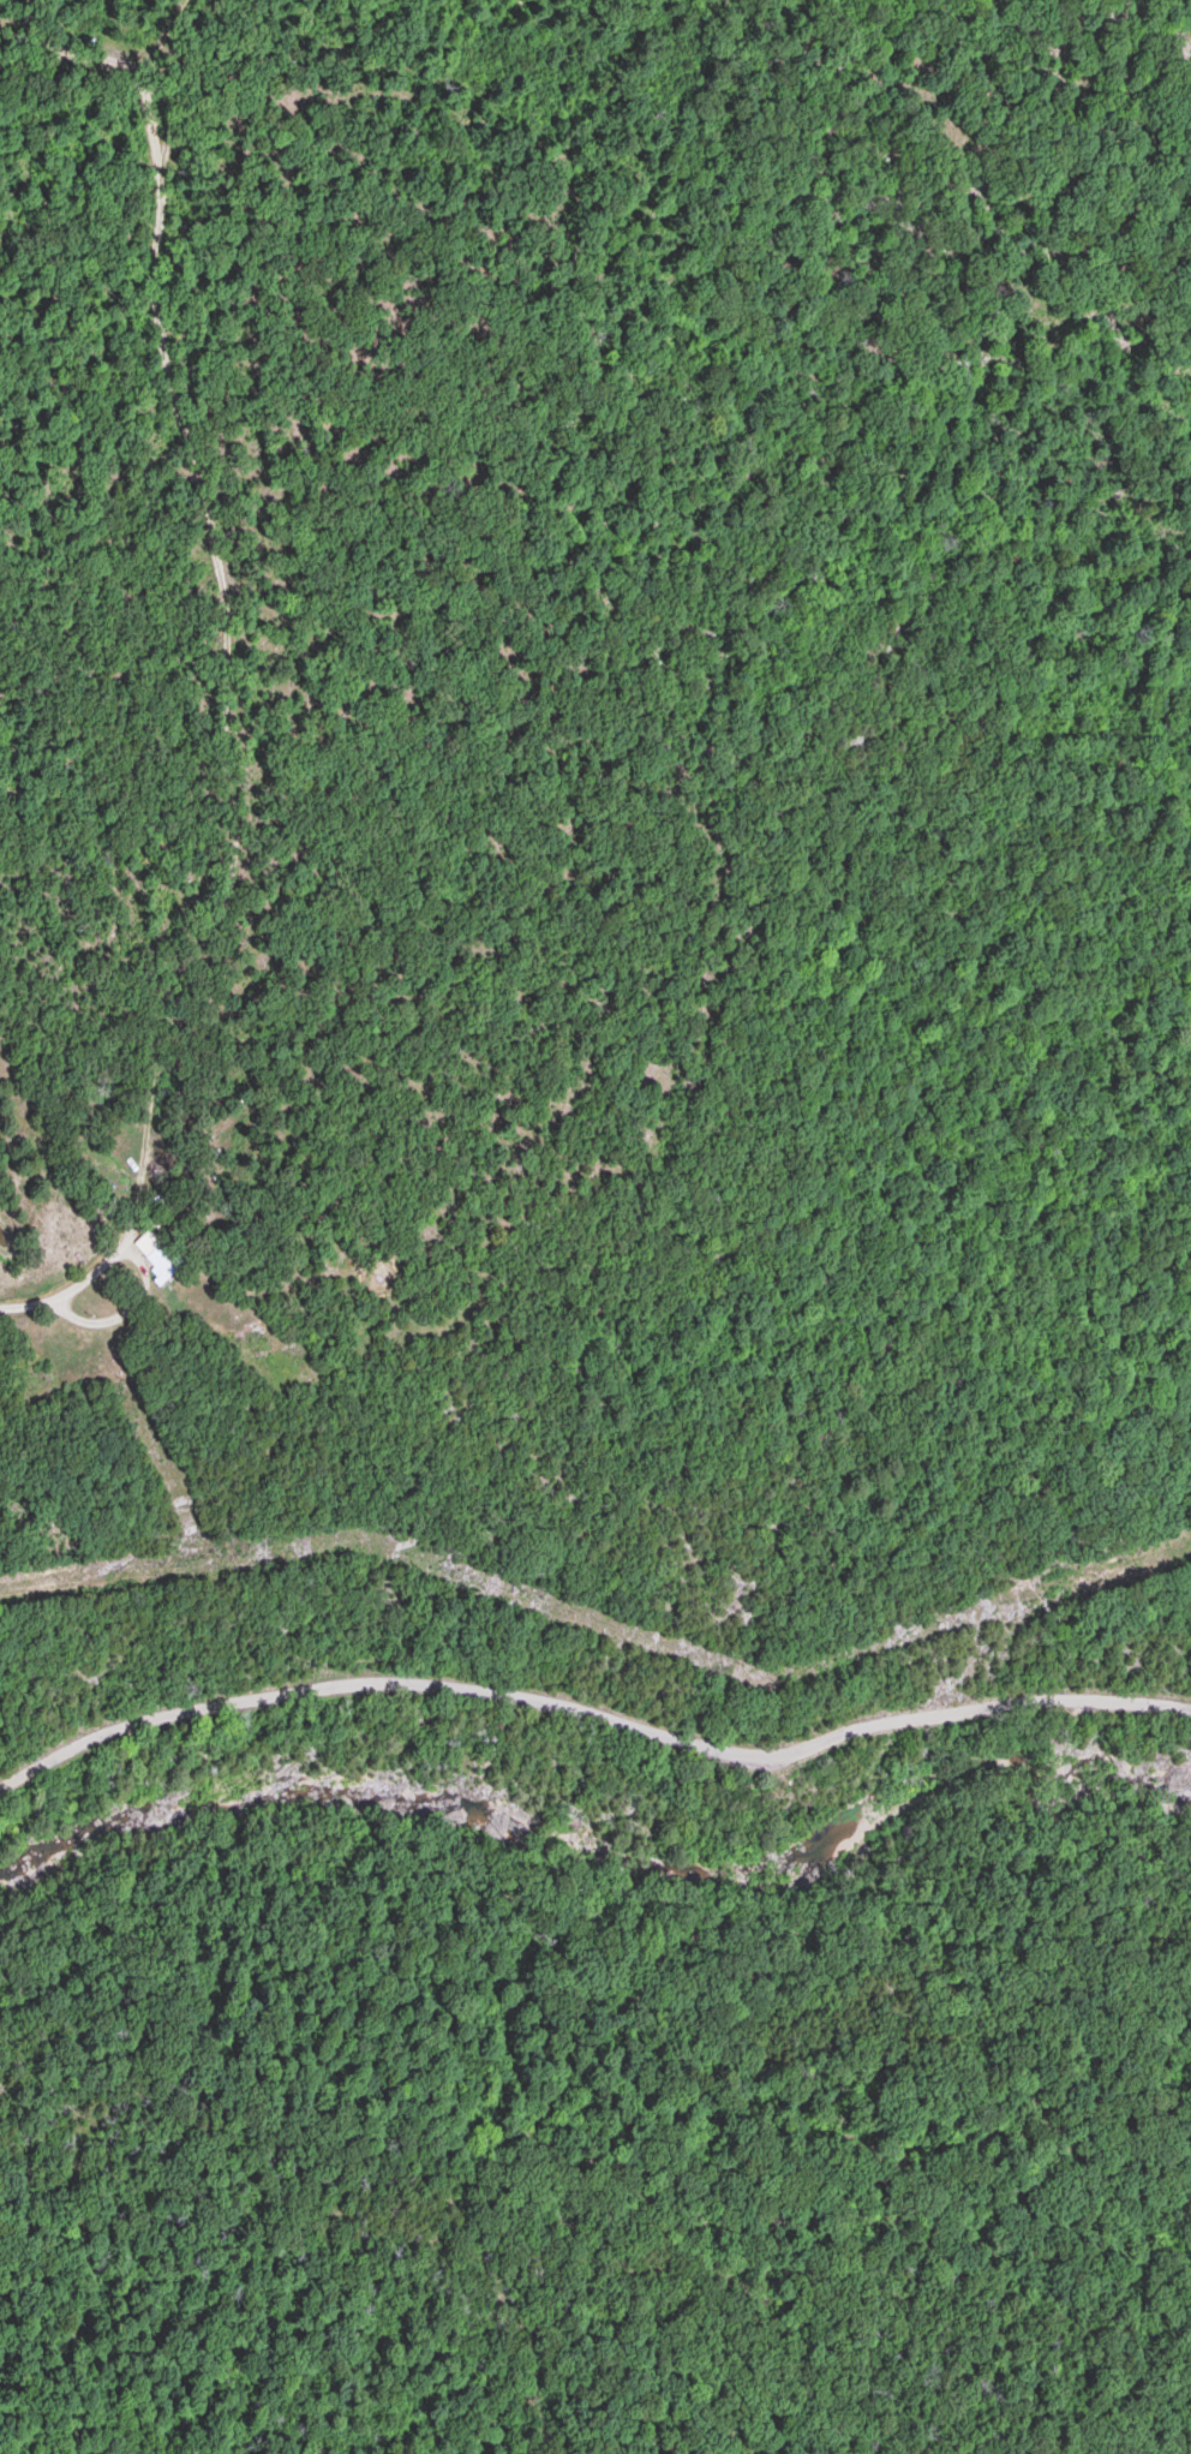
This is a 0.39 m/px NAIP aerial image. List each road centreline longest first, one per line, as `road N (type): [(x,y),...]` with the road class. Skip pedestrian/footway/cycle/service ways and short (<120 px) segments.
road 1 (residential): [(0,1767),(158,1704),(249,1691),(384,1697),(731,1749),(1190,1760)]

